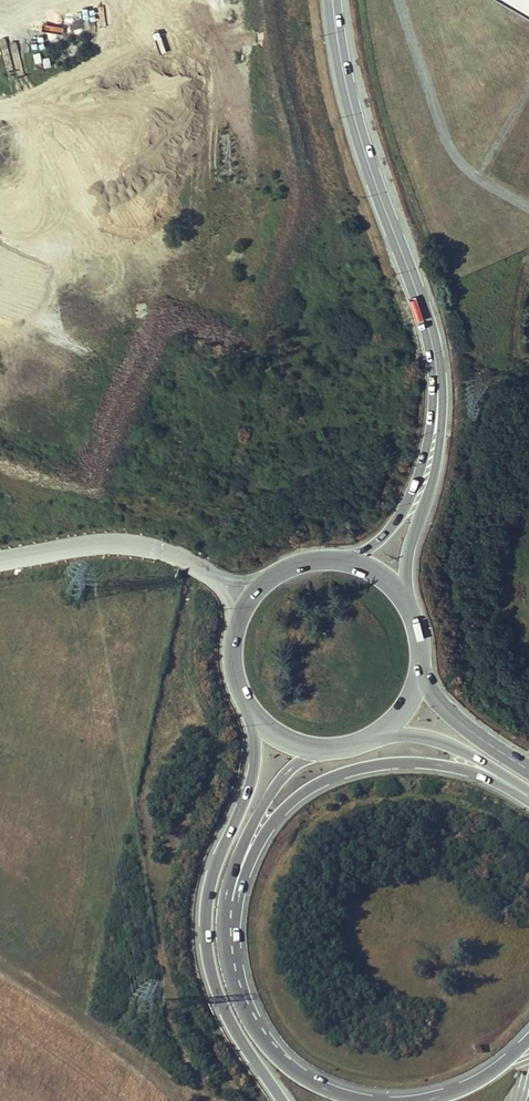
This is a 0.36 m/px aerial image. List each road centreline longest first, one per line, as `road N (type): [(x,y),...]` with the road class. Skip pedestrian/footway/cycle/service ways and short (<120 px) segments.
road 1 (primary): [(333,0),(351,106),(430,332),(439,400)]
road 2 (motorway): [(255,716),(253,774),(213,872),(204,932),(230,1024),(283,1100)]
road 3 (motorway): [(229,876),(305,791),(360,767),(447,766),(521,792)]
road 4 (motorway): [(363,1100),(305,1081),(259,1035),(228,970),(229,876)]
road 5 (primary): [(351,562),(296,564),(247,602),(232,660),(255,716)]
road 6 (primary): [(405,600),(408,551),(433,483),(439,400)]
road 7 (primary): [(439,400),(407,504),(386,535),(351,562)]
road 8 (primary): [(379,733),(453,745),(521,792)]
road 9 (motorway): [(229,876),(277,784),(316,748)]
road 10 (primary): [(528,770),(445,711),(419,676)]
road 11 (motorway): [(528,1039),(473,1084),(423,1100)]

